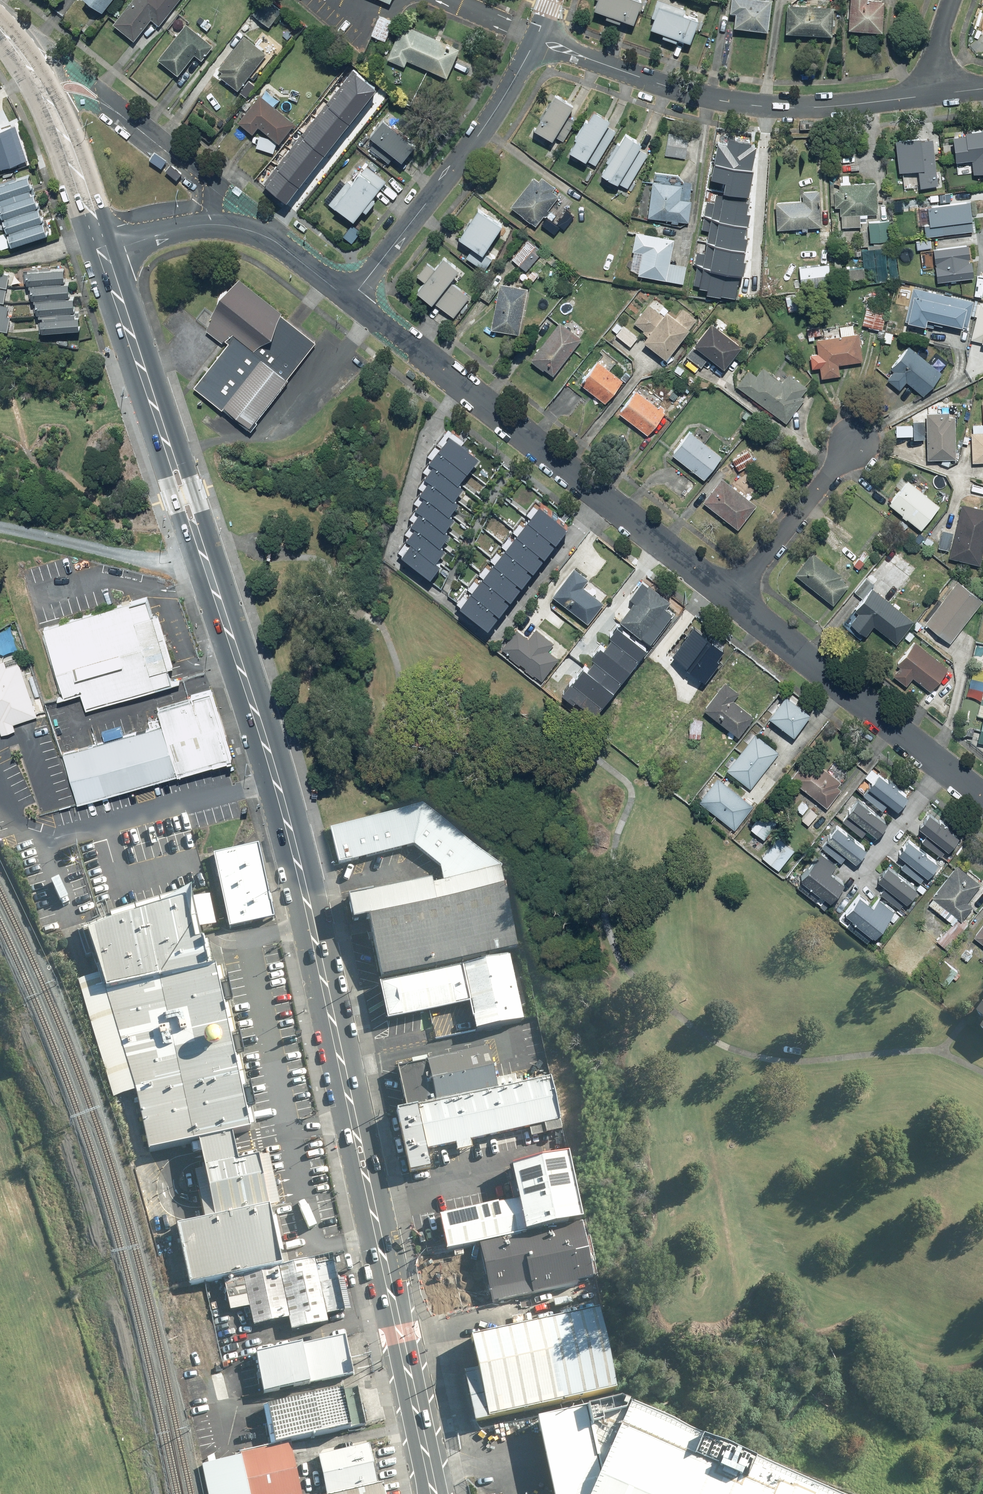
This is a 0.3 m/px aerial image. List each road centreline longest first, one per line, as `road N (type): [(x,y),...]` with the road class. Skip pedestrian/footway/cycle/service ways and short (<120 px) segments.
road 1 (primary): [(104,254),(188,493),(302,870),(434,1493)]
road 2 (residential): [(350,300),(732,600)]
road 3 (residential): [(537,39),(731,102),(815,107),(934,95)]
road 4 (residential): [(537,39),(487,123),(350,300)]
road 5 (residential): [(732,600),(982,798)]
road 6 (residential): [(104,254),(180,228),(234,227),(269,239),(350,300)]
road 7 (primary): [(0,28),(52,109),(104,254)]
road 8 (track): [(0,526),(133,557),(208,554)]
road 9 (residential): [(854,440),(732,600)]

